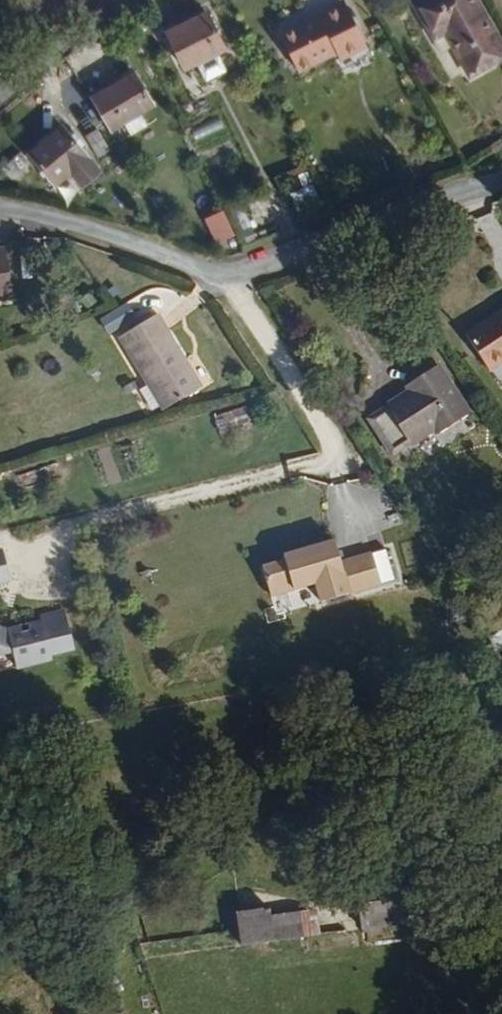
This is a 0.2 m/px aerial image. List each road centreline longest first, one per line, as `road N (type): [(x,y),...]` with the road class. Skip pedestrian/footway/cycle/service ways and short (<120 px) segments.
road 1 (residential): [(65,525),(338,461),(231,277)]
road 2 (residential): [(501,186),(377,217),(231,277)]
road 3 (residential): [(231,277),(0,206)]
road 4 (residential): [(0,102),(119,0)]

